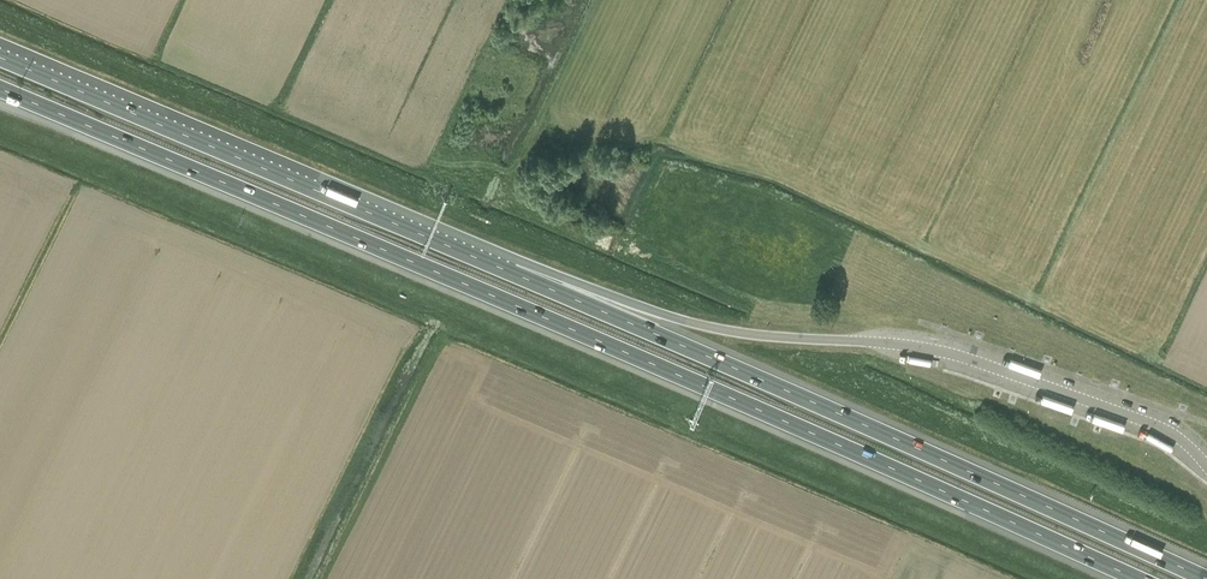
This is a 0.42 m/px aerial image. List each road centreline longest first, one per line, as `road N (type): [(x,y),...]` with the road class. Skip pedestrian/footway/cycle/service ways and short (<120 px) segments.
road 1 (motorway): [(0,88),(1134,578)]
road 2 (motorway): [(1205,578),(512,273)]
road 3 (motorway): [(512,273),(0,57)]
road 4 (motorway): [(825,339),(719,330),(512,273)]
road 5 (track): [(321,578),(446,340)]

